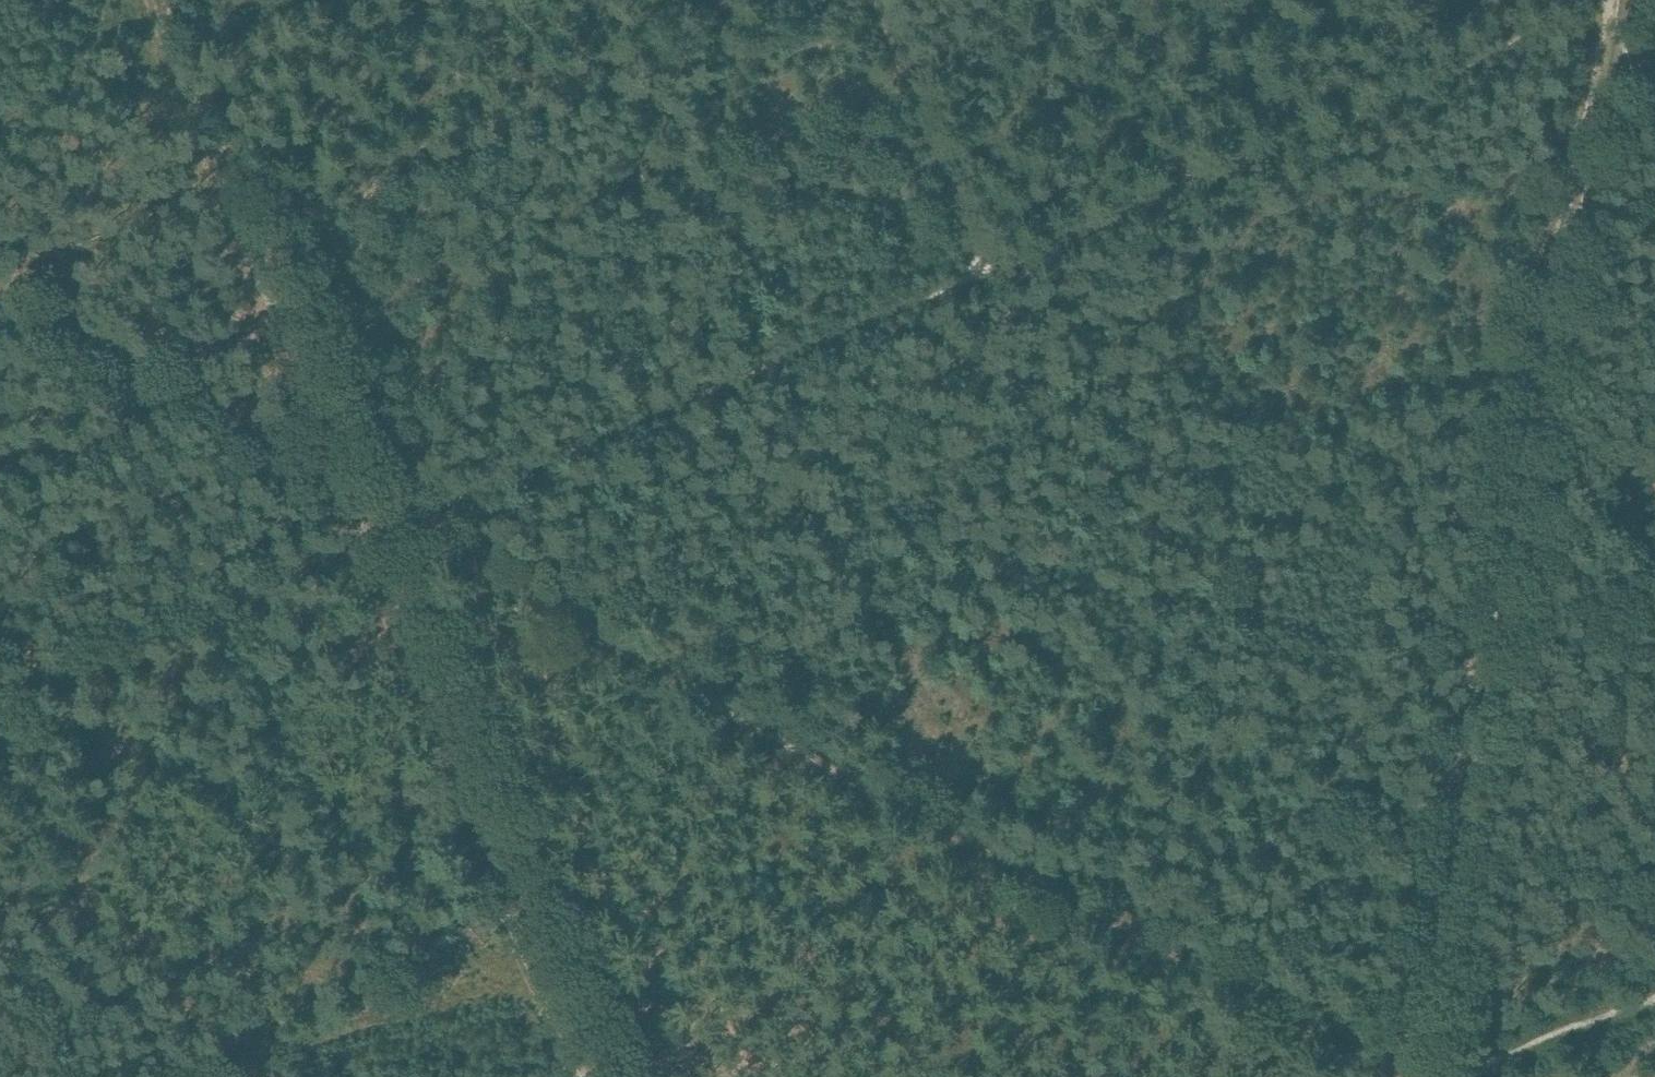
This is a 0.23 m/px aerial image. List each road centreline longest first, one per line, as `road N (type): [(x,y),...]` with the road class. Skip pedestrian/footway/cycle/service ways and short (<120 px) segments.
road 1 (track): [(1403,1076),(1606,0)]

